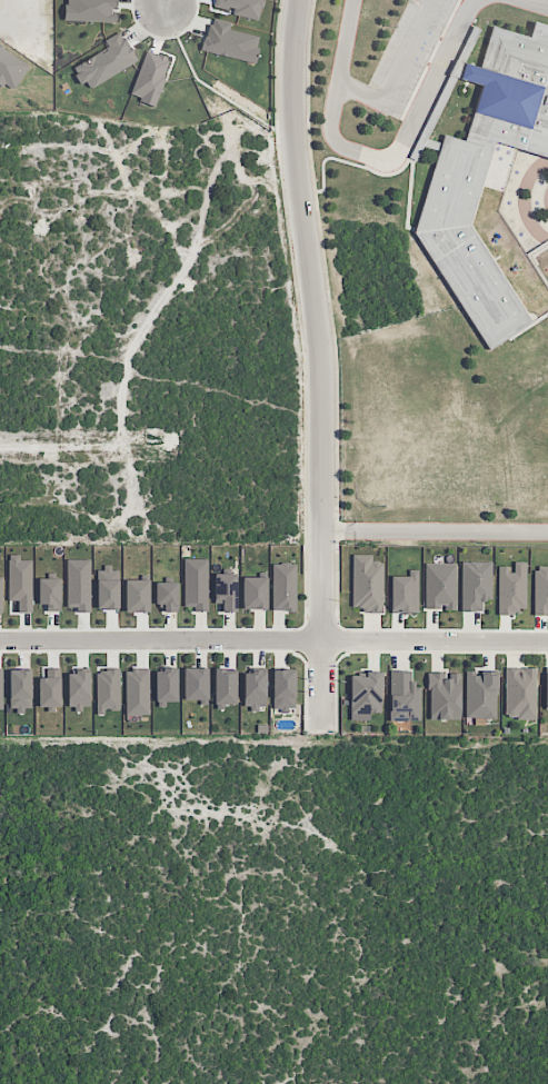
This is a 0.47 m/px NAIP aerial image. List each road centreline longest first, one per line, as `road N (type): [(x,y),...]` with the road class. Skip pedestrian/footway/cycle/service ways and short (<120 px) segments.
road 1 (residential): [(320,733),(321,377),(293,132),(298,0)]
road 2 (residential): [(320,733),(317,872),(303,925),(210,1083)]
road 3 (residential): [(0,640),(321,640)]
road 4 (residential): [(300,191),(129,246),(0,207)]
road 5 (residential): [(547,641),(321,640)]
road 6 (residential): [(185,233),(205,442)]
road 7 (residential): [(205,442),(0,444)]

